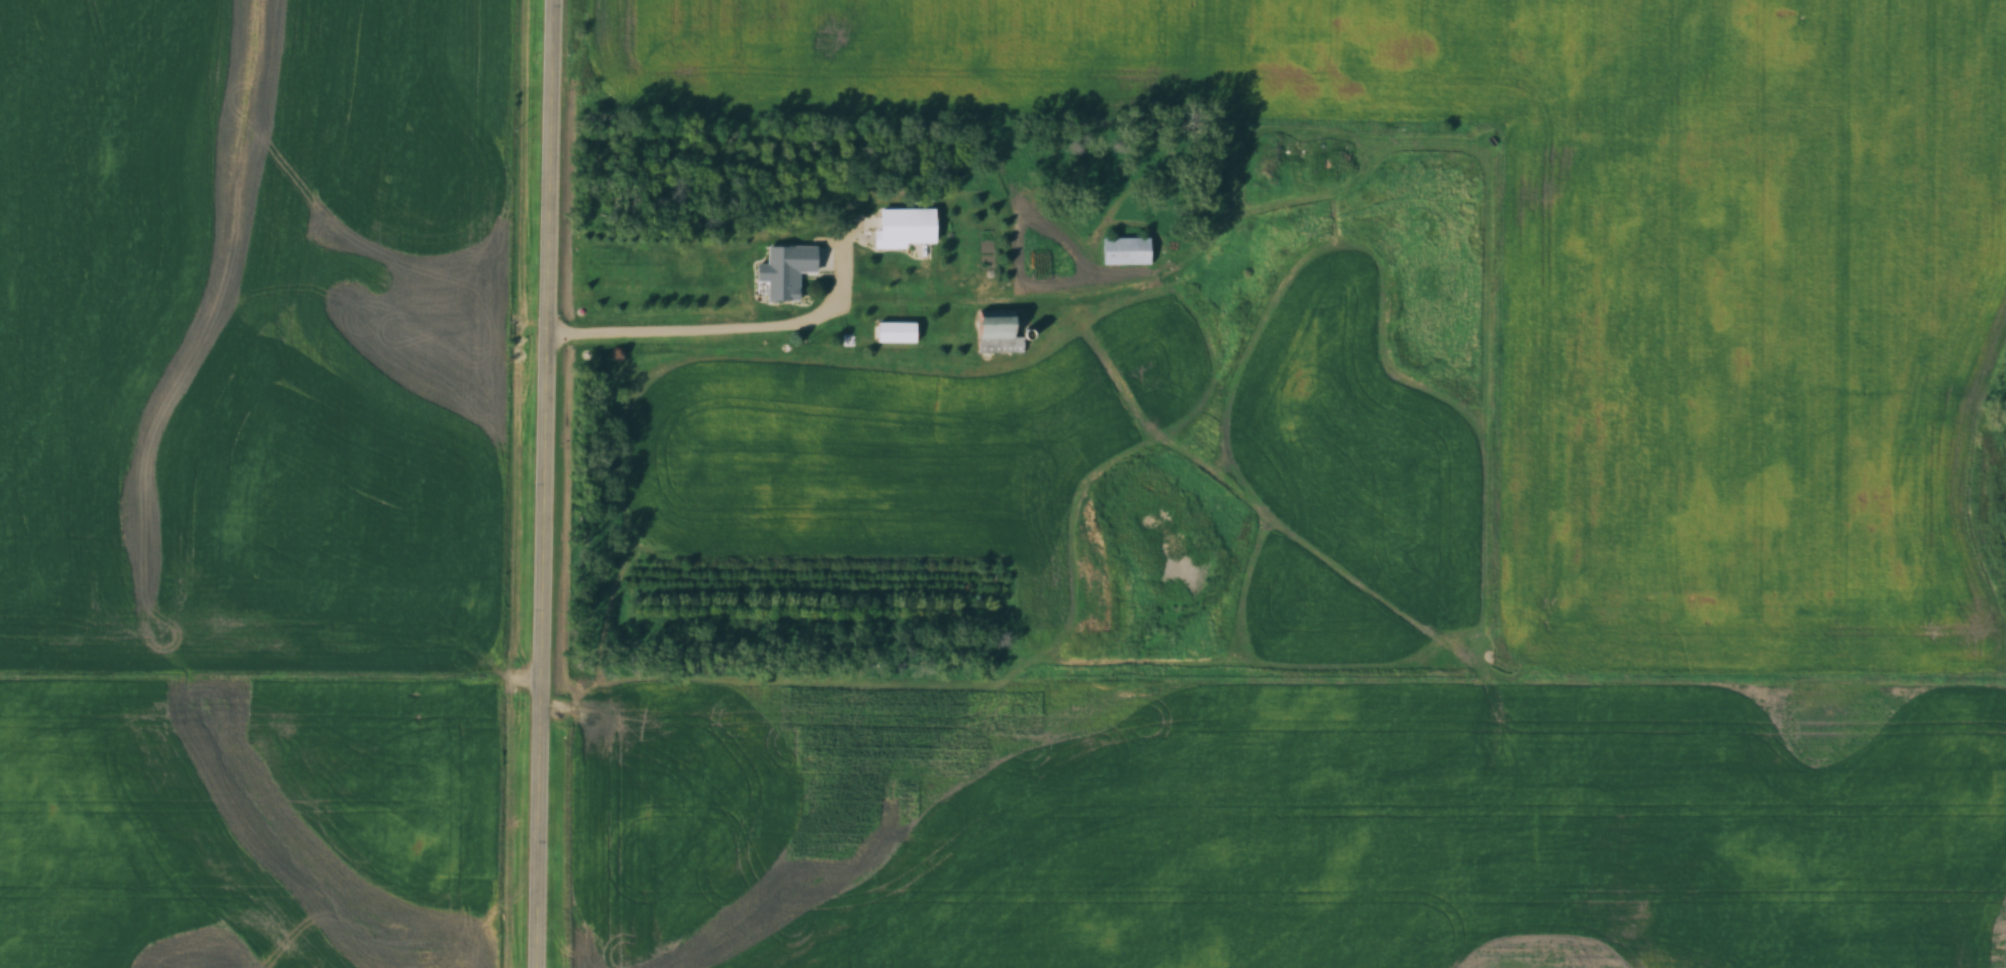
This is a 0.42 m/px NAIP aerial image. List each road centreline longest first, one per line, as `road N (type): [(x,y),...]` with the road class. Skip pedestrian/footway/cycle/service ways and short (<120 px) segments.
road 1 (tertiary): [(540,967),(560,0)]

